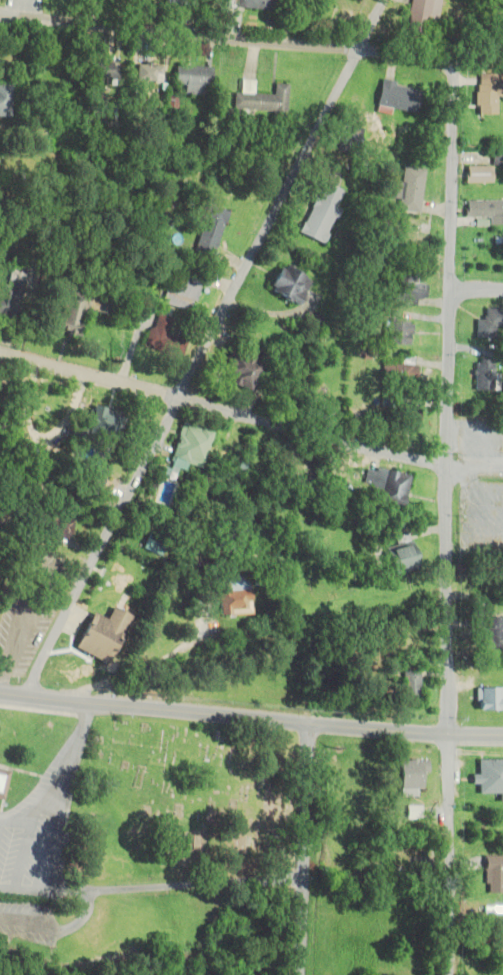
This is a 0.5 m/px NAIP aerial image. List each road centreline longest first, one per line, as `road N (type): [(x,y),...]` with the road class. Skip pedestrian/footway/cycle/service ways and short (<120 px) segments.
road 1 (residential): [(440,974),(454,67)]
road 2 (residential): [(380,0),(23,697)]
road 3 (residential): [(502,470),(445,470),(0,356)]
road 4 (tertiary): [(502,735),(0,693)]
road 5 (residential): [(0,17),(357,48),(454,67)]
road 6 (residential): [(301,974),(306,724)]

